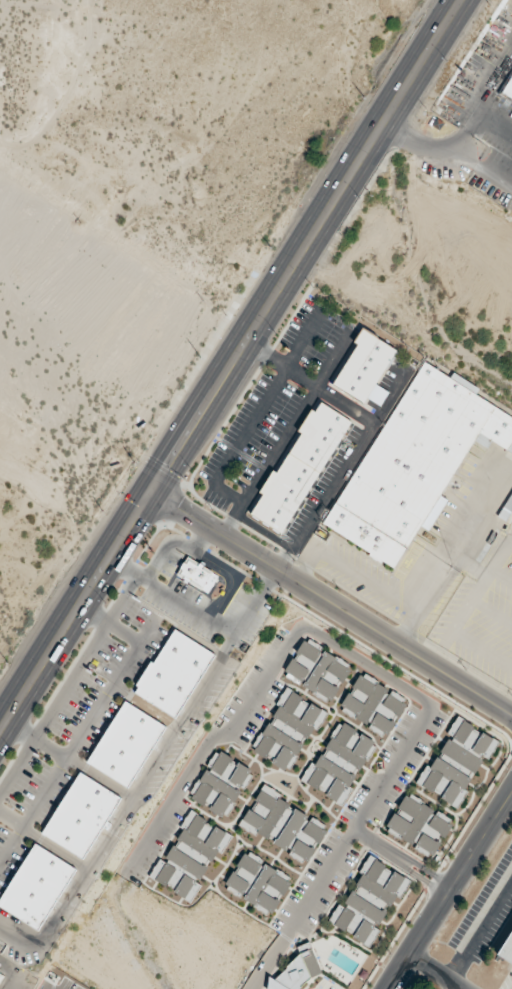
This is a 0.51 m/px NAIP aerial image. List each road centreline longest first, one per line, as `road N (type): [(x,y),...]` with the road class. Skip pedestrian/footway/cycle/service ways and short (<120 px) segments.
road 1 (secondary): [(0,728),(461,0)]
road 2 (tertiary): [(511,714),(151,492)]
road 3 (tertiary): [(384,988),(511,791)]

